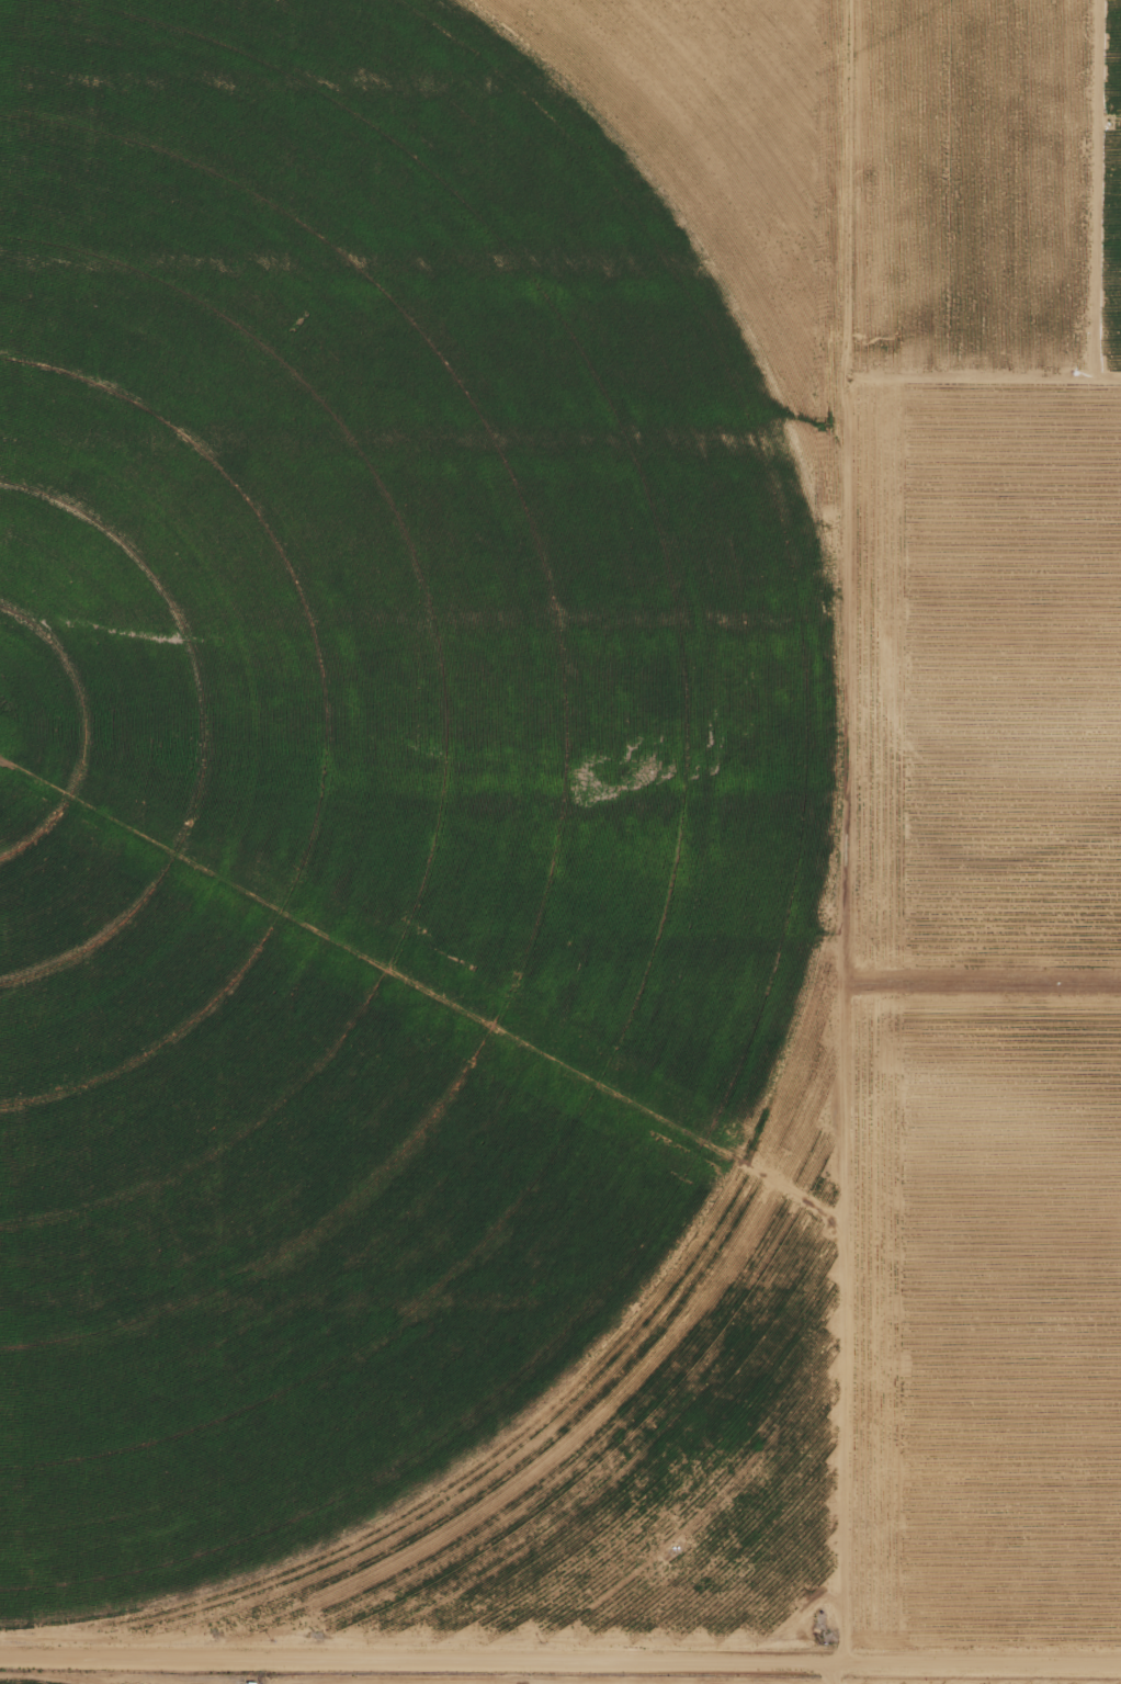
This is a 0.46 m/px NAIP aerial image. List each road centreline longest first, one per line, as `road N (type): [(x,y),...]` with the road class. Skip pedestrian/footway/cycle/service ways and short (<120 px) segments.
road 1 (residential): [(1120,1673),(0,1664)]

